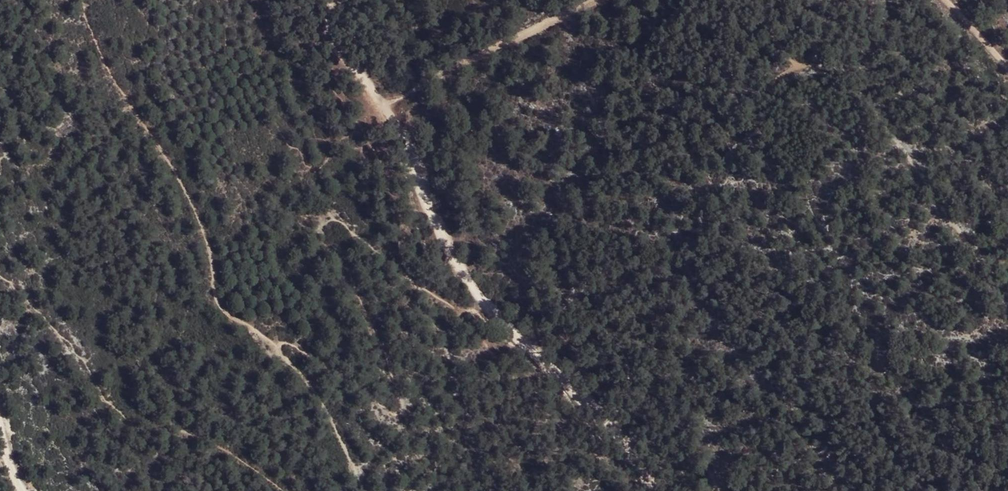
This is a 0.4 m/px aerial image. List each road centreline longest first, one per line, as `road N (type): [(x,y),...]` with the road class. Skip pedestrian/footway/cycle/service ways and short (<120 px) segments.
road 1 (track): [(331,0),(335,45),(405,139),(447,248),(491,310),(619,431),(654,490)]
road 2 (track): [(846,75),(1007,300)]
road 3 (track): [(386,107),(597,0)]

